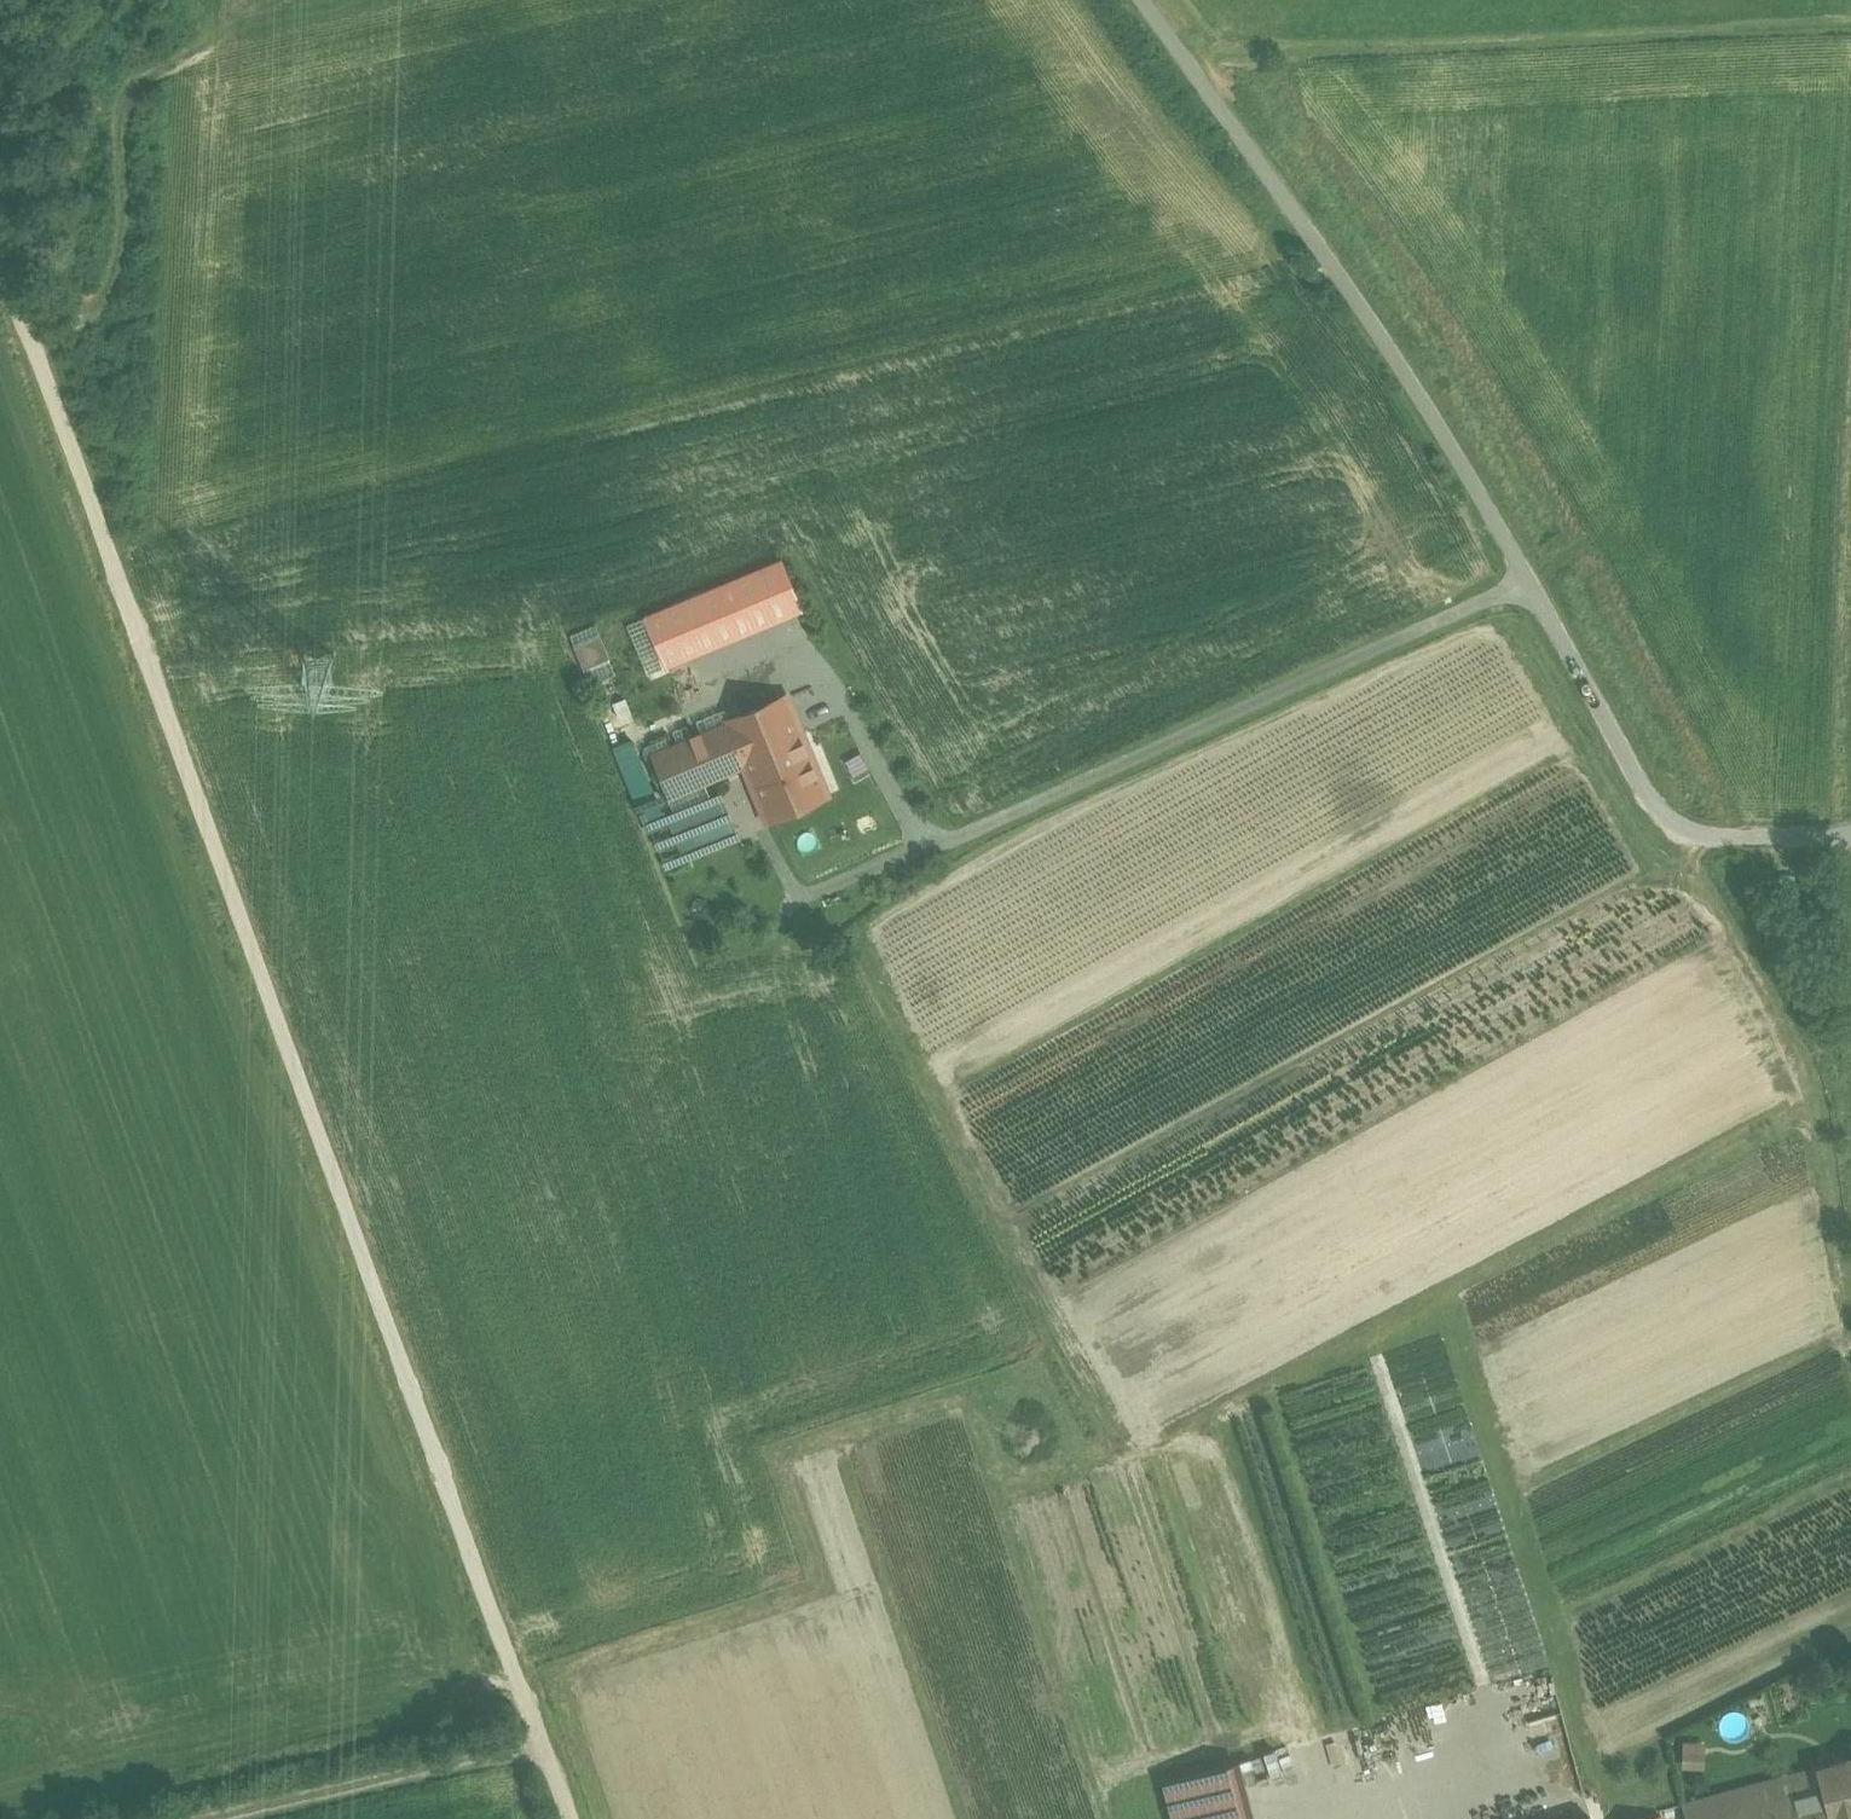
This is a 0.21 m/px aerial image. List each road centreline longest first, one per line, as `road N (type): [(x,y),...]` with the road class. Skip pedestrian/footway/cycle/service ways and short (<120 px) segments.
road 1 (unclassified): [(0,256),(567,1818)]
road 2 (unclassified): [(1157,0),(1391,328),(1656,813),(1692,837),(1850,838)]
road 3 (track): [(168,1818),(532,1721)]

